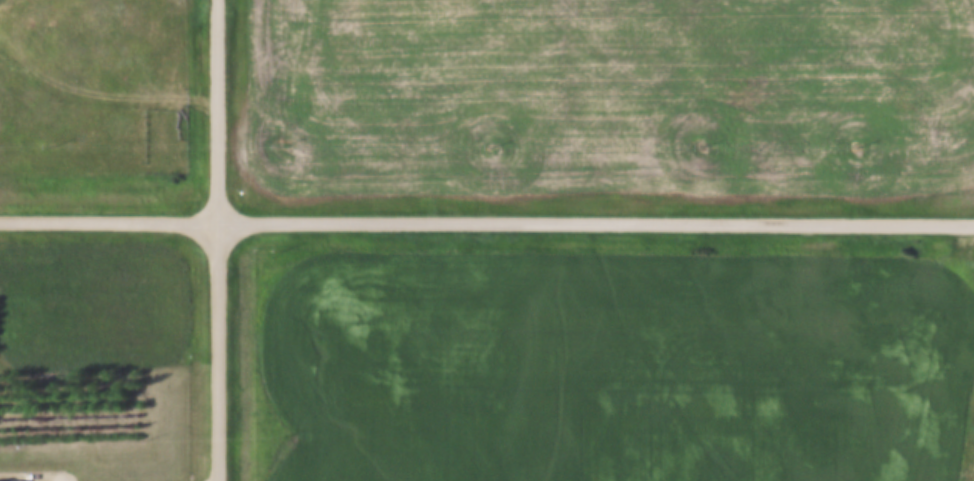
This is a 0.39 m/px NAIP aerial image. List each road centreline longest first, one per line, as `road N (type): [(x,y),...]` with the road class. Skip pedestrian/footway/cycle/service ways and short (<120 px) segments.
road 1 (residential): [(973,221),(0,218)]

